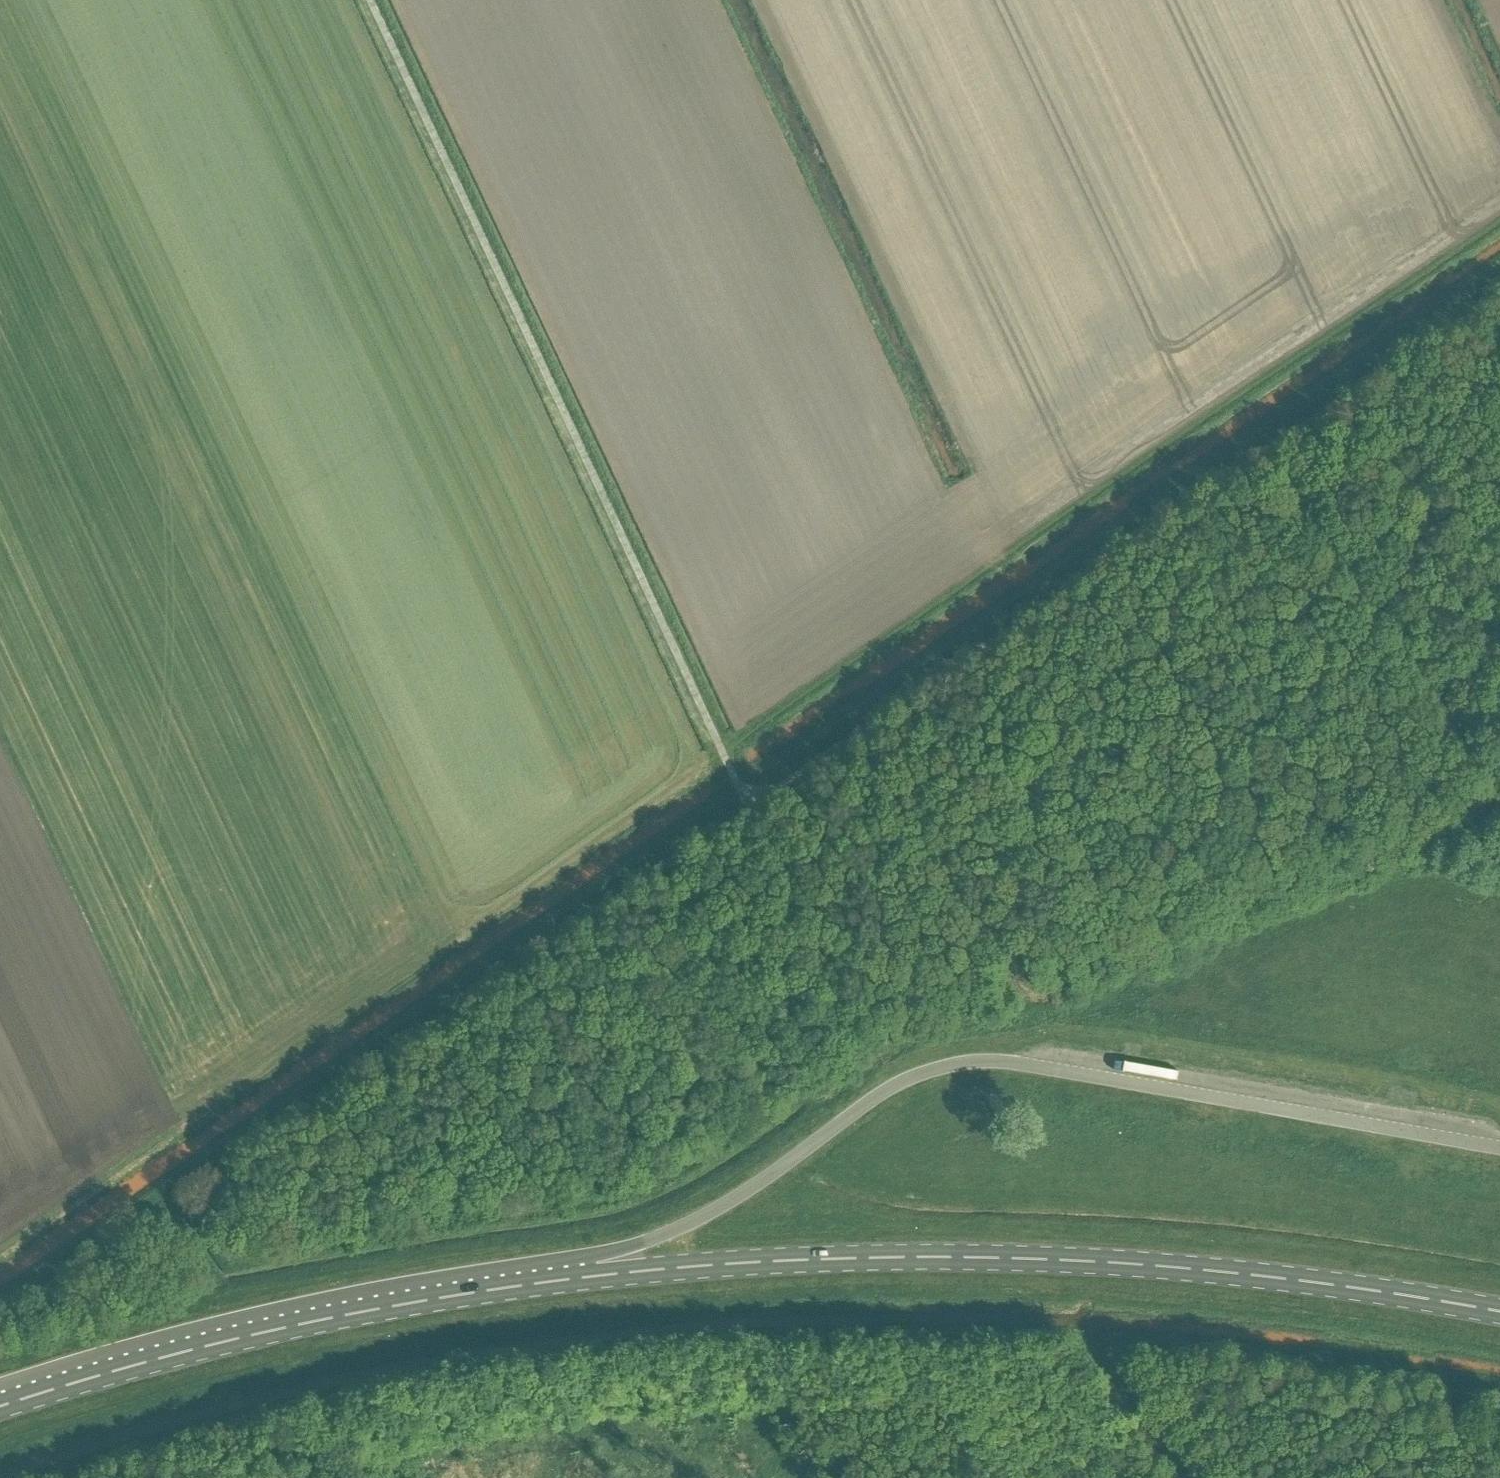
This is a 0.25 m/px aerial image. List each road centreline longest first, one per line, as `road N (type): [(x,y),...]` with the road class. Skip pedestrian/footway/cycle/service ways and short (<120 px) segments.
road 1 (primary): [(1499,1312),(1191,1269),(991,1256),(724,1264),(525,1286)]
road 2 (primary): [(0,1404),(231,1340),(525,1286)]

